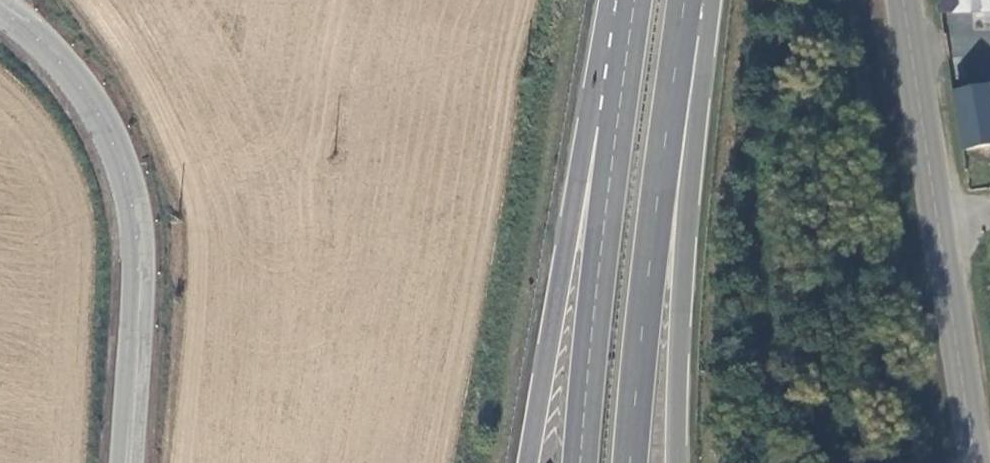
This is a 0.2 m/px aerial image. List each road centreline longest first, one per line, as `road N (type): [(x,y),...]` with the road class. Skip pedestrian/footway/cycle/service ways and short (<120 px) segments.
road 1 (tertiary): [(0,12),(34,34),(78,82),(106,125),(128,186),(138,253),(124,462)]
road 2 (trunk): [(607,0),(530,462)]
road 3 (tertiary): [(972,462),(903,0)]
road 4 (trunk): [(629,462),(685,0)]
road 5 (trunk): [(635,0),(581,462)]
road 6 (trunk): [(675,462),(681,292),(712,0)]

